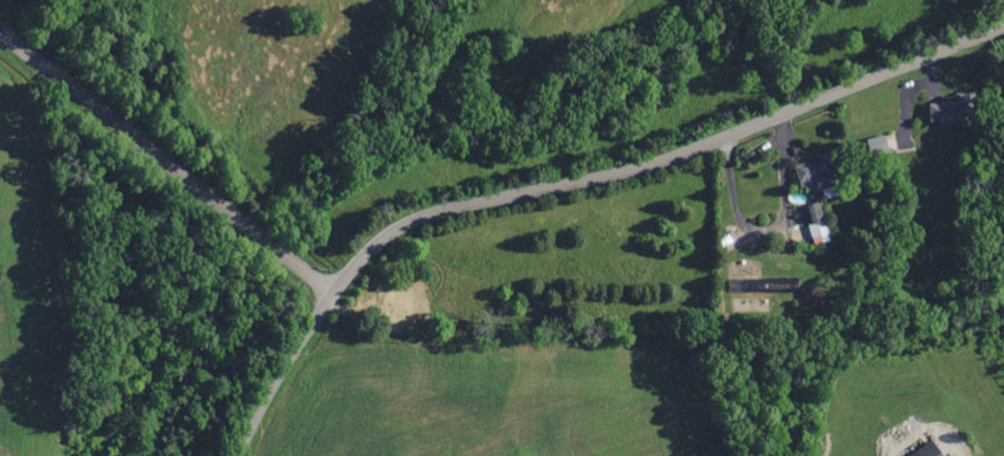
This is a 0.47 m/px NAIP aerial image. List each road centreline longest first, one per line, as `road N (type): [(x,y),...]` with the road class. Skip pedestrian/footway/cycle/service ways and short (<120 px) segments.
road 1 (residential): [(240,455),(276,380),(322,312),(374,246),(406,224),(671,158),(1003,26)]
road 2 (residential): [(337,292),(0,29)]

